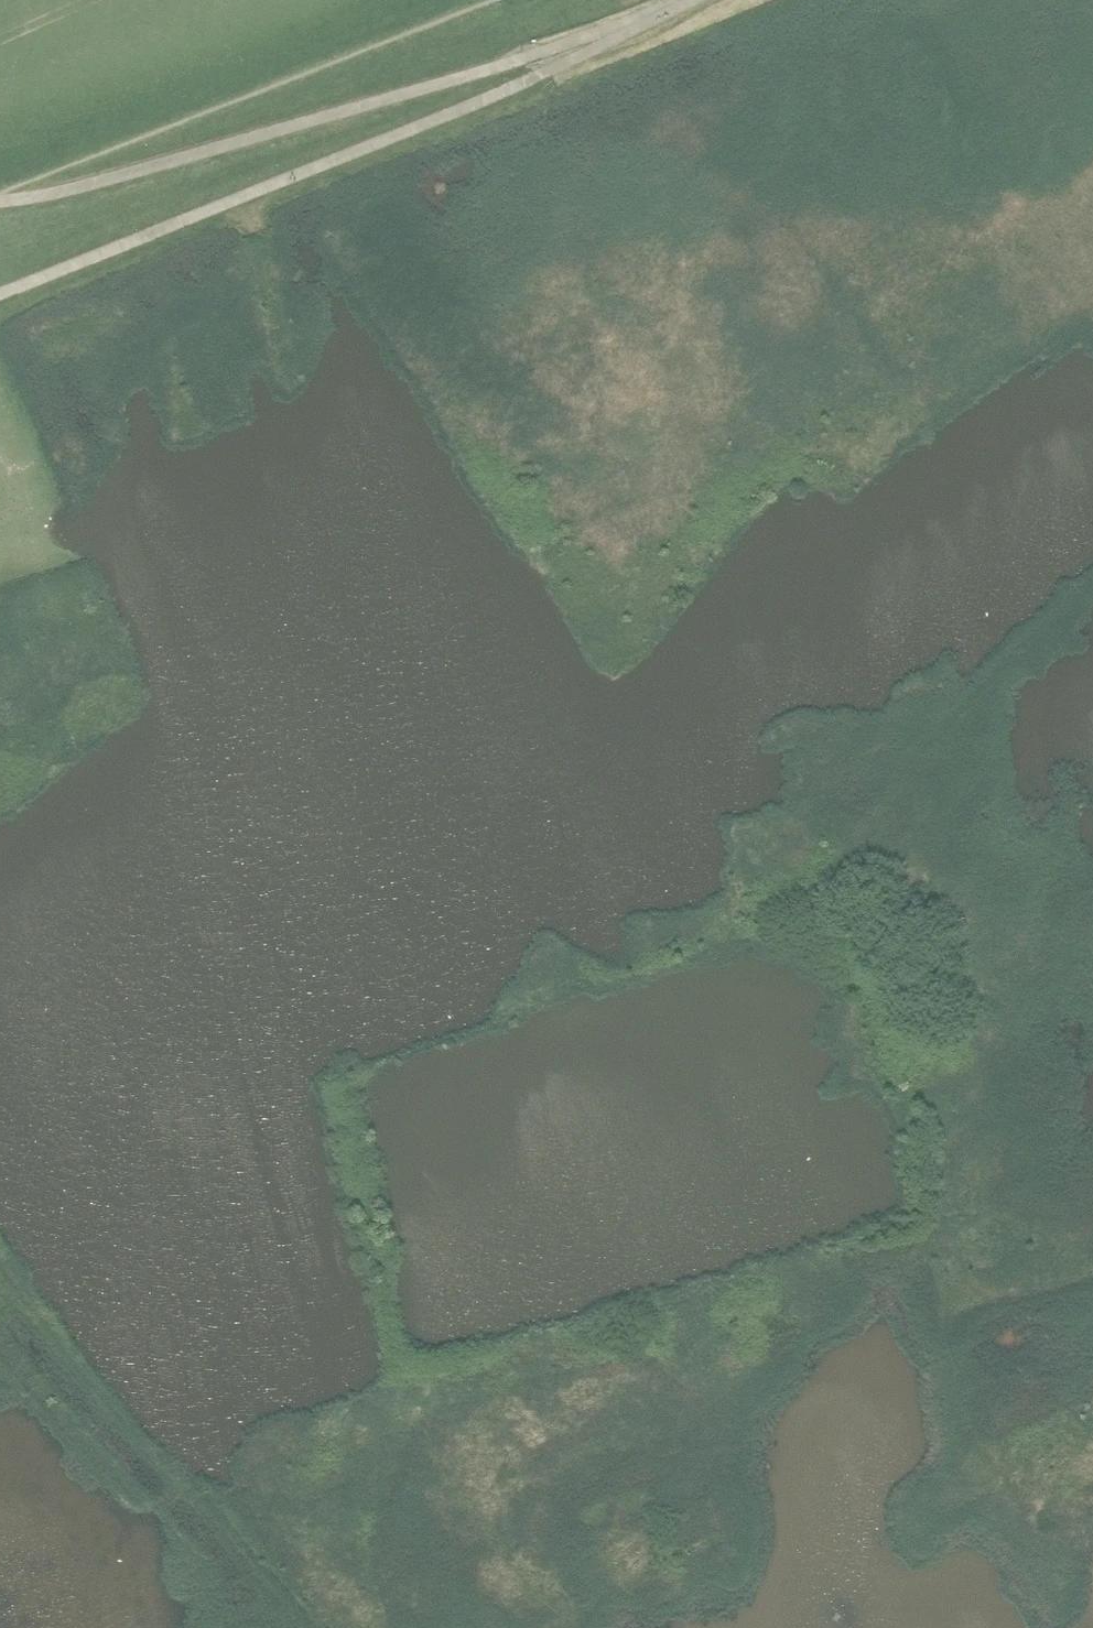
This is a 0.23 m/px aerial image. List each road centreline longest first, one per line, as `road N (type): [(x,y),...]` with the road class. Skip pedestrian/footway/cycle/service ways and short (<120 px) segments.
road 1 (track): [(0,272),(534,60),(647,0)]
road 2 (track): [(644,2),(210,132),(0,179)]

